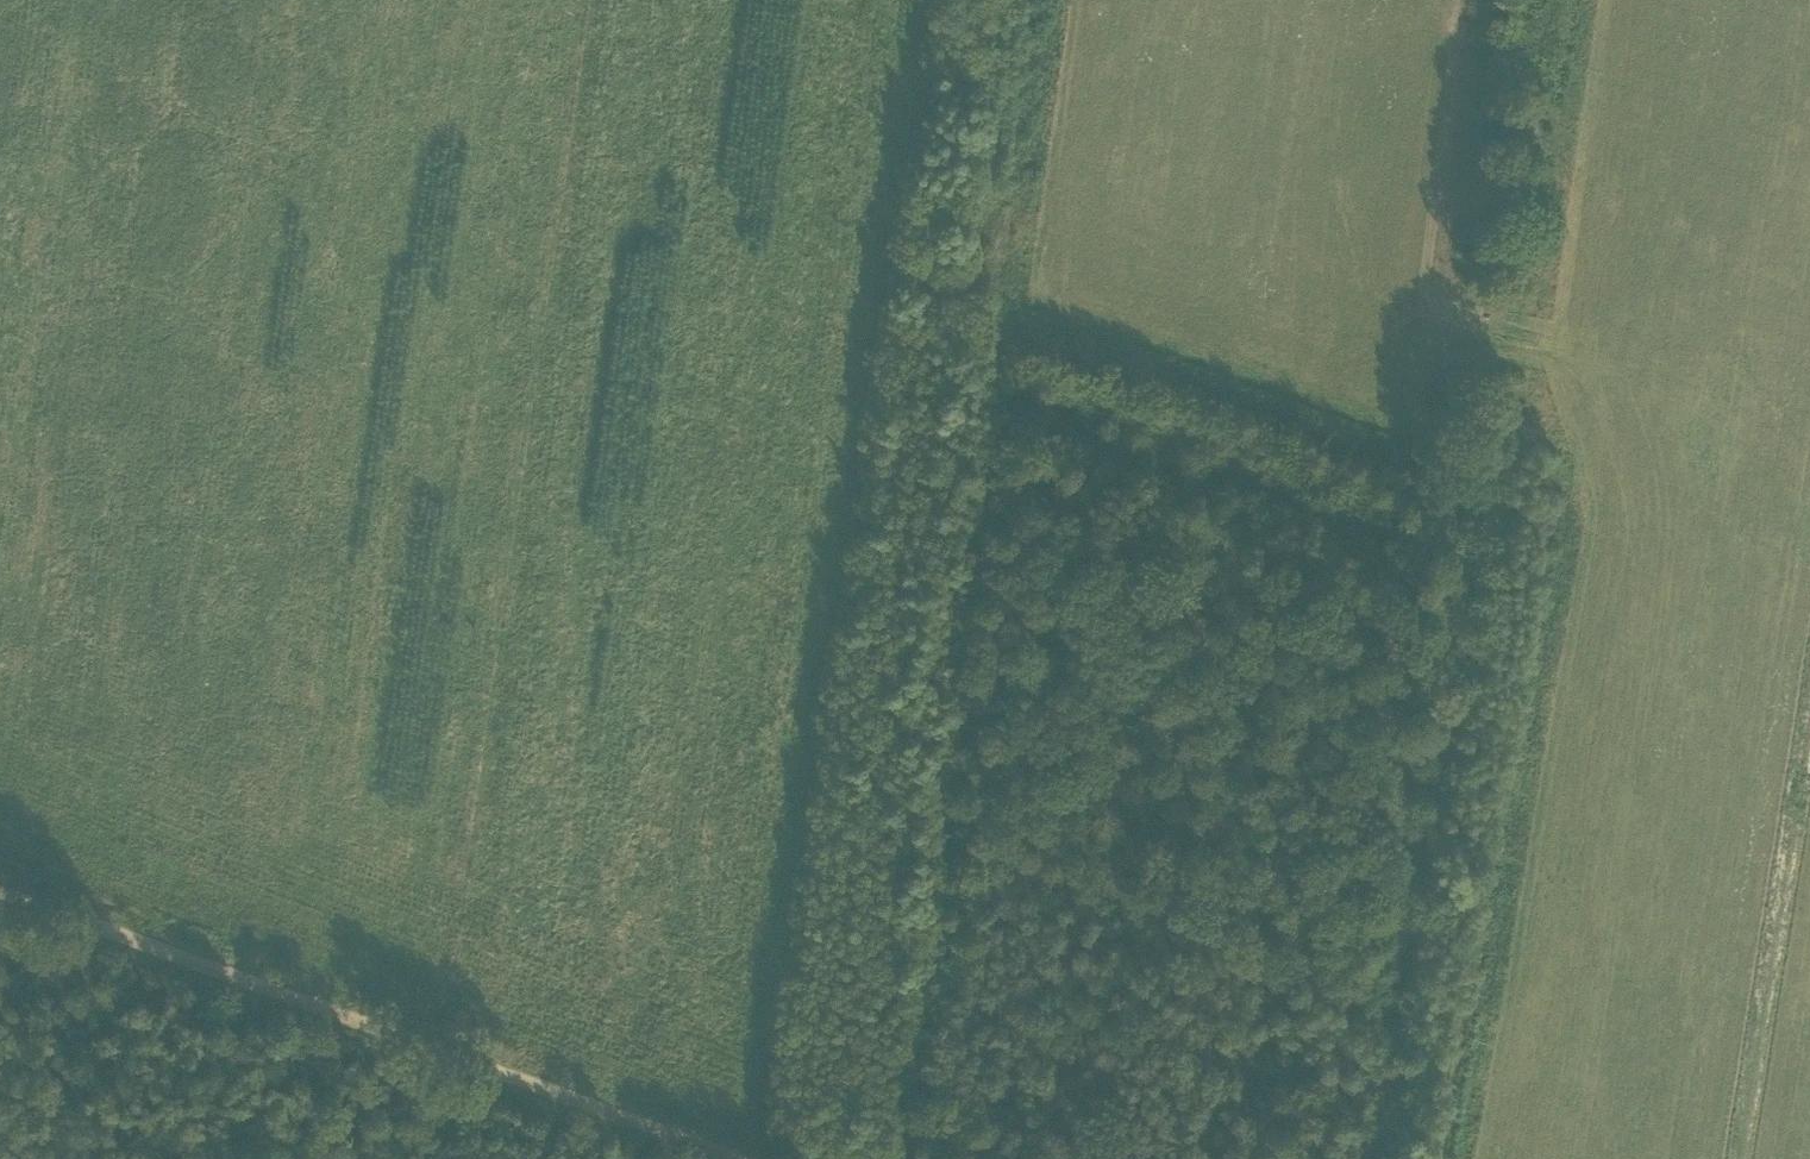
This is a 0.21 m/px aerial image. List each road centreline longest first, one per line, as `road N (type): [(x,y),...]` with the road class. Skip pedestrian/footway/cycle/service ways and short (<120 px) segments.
road 1 (track): [(728,1158),(0,894)]

